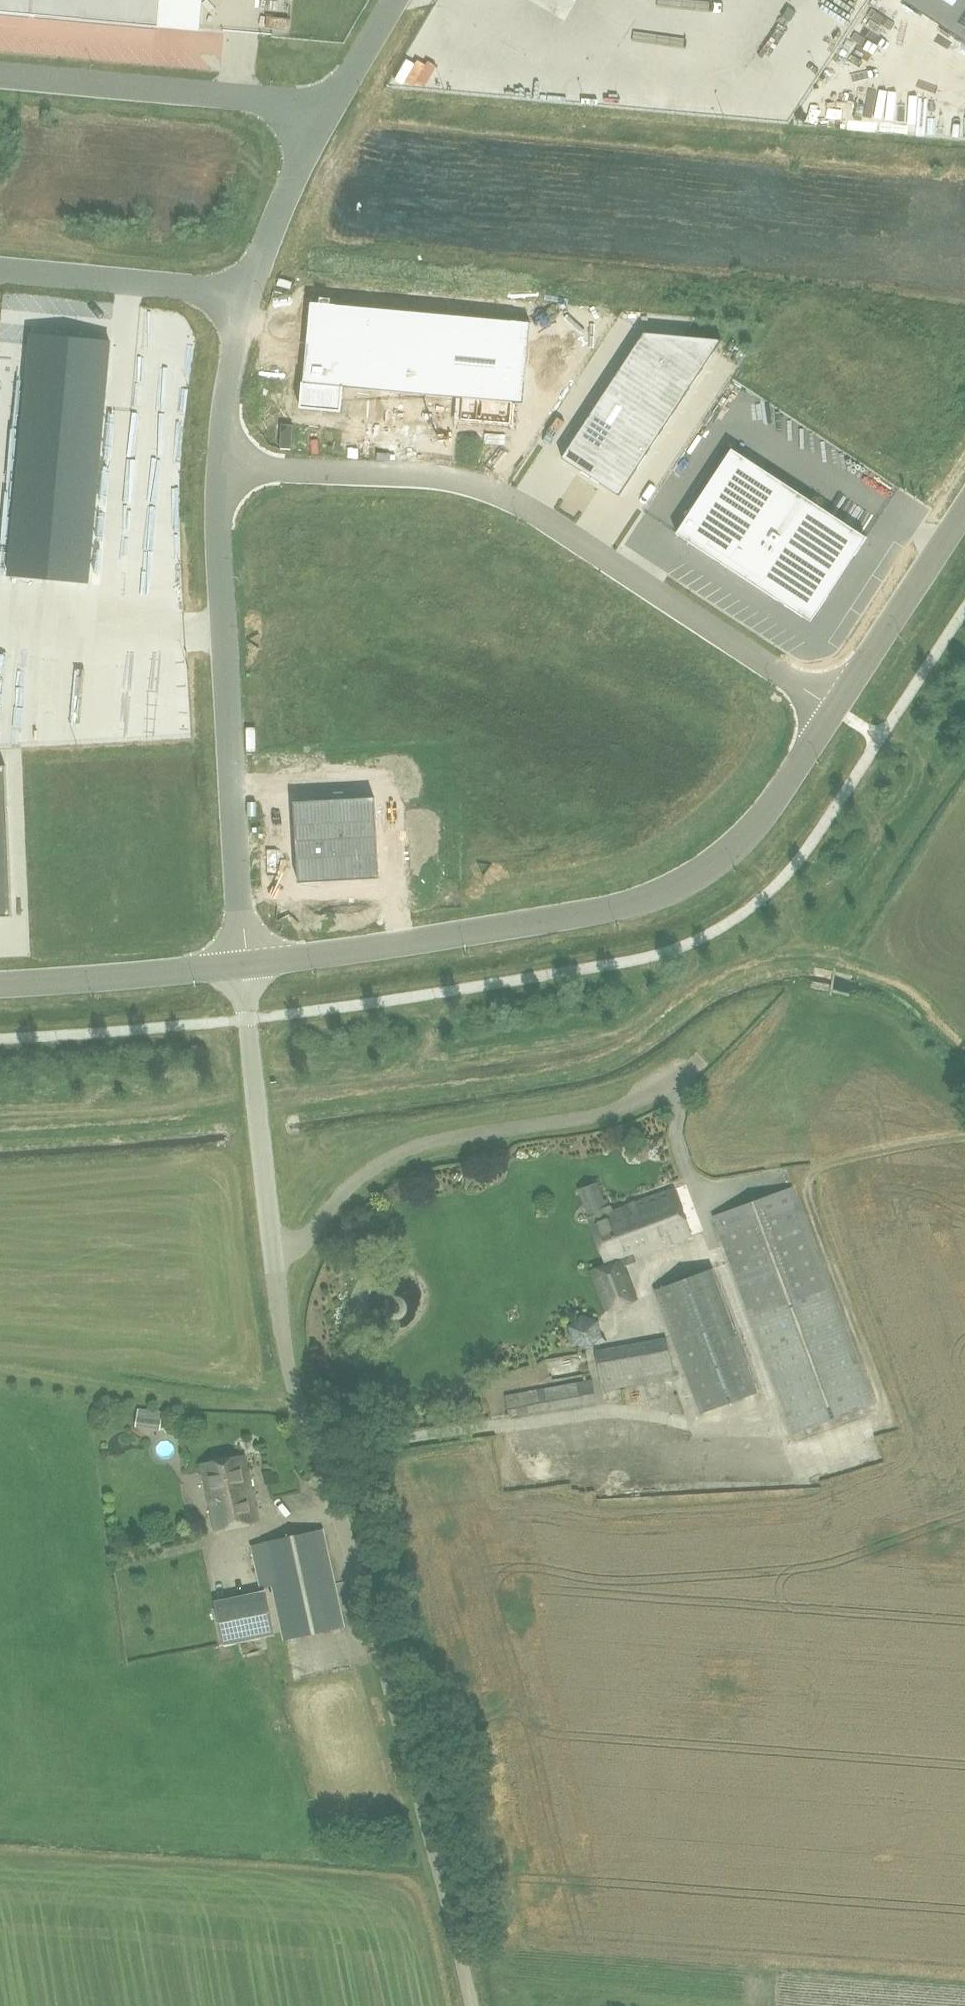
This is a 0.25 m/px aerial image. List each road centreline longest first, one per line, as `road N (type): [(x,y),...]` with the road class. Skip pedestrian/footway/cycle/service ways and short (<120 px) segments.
road 1 (unclassified): [(481,2005),(424,1738),(292,1382),(272,1255)]
road 2 (tertiary): [(837,708),(732,851),(650,899),(243,963)]
road 3 (unclassified): [(837,708),(559,526),(479,484),(221,464)]
road 4 (unclassified): [(221,464),(216,571),(243,963)]
road 5 (unclassified): [(272,1255),(304,1243),(354,1184),(398,1155),(594,1116),(644,1098),(702,1061)]
road 6 (unclassified): [(333,104),(0,75)]
road 7 (unclassified): [(243,963),(272,1255)]
road 8 (unclassified): [(0,270),(245,295)]
road 9 (tertiary): [(243,963),(0,982)]
road 10 (tertiary): [(964,511),(837,708)]
road 11 (unclassified): [(333,104),(245,295)]
road 12 (unclassified): [(245,295),(221,464)]

